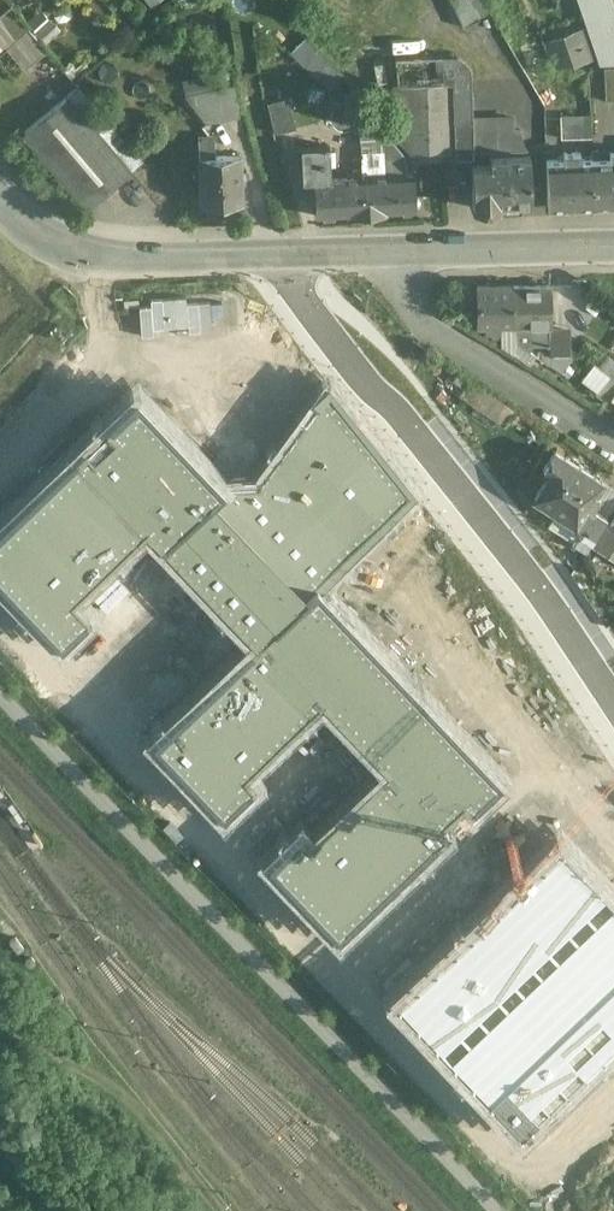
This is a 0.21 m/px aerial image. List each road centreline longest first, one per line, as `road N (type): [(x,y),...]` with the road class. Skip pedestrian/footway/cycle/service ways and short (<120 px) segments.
road 1 (residential): [(280,258),(613,747)]
road 2 (residential): [(0,204),(22,228),(77,255),(280,258)]
road 3 (residential): [(376,255),(456,326),(613,432)]
road 4 (residential): [(376,255),(613,247)]

